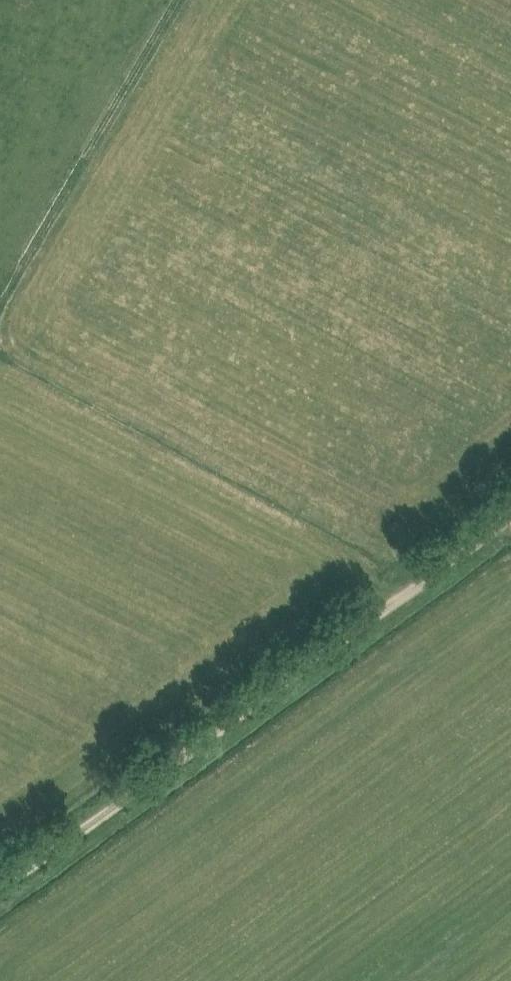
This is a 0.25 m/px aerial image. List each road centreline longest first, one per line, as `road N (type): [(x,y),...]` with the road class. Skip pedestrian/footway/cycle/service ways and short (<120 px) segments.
road 1 (track): [(510,516),(0,888)]

